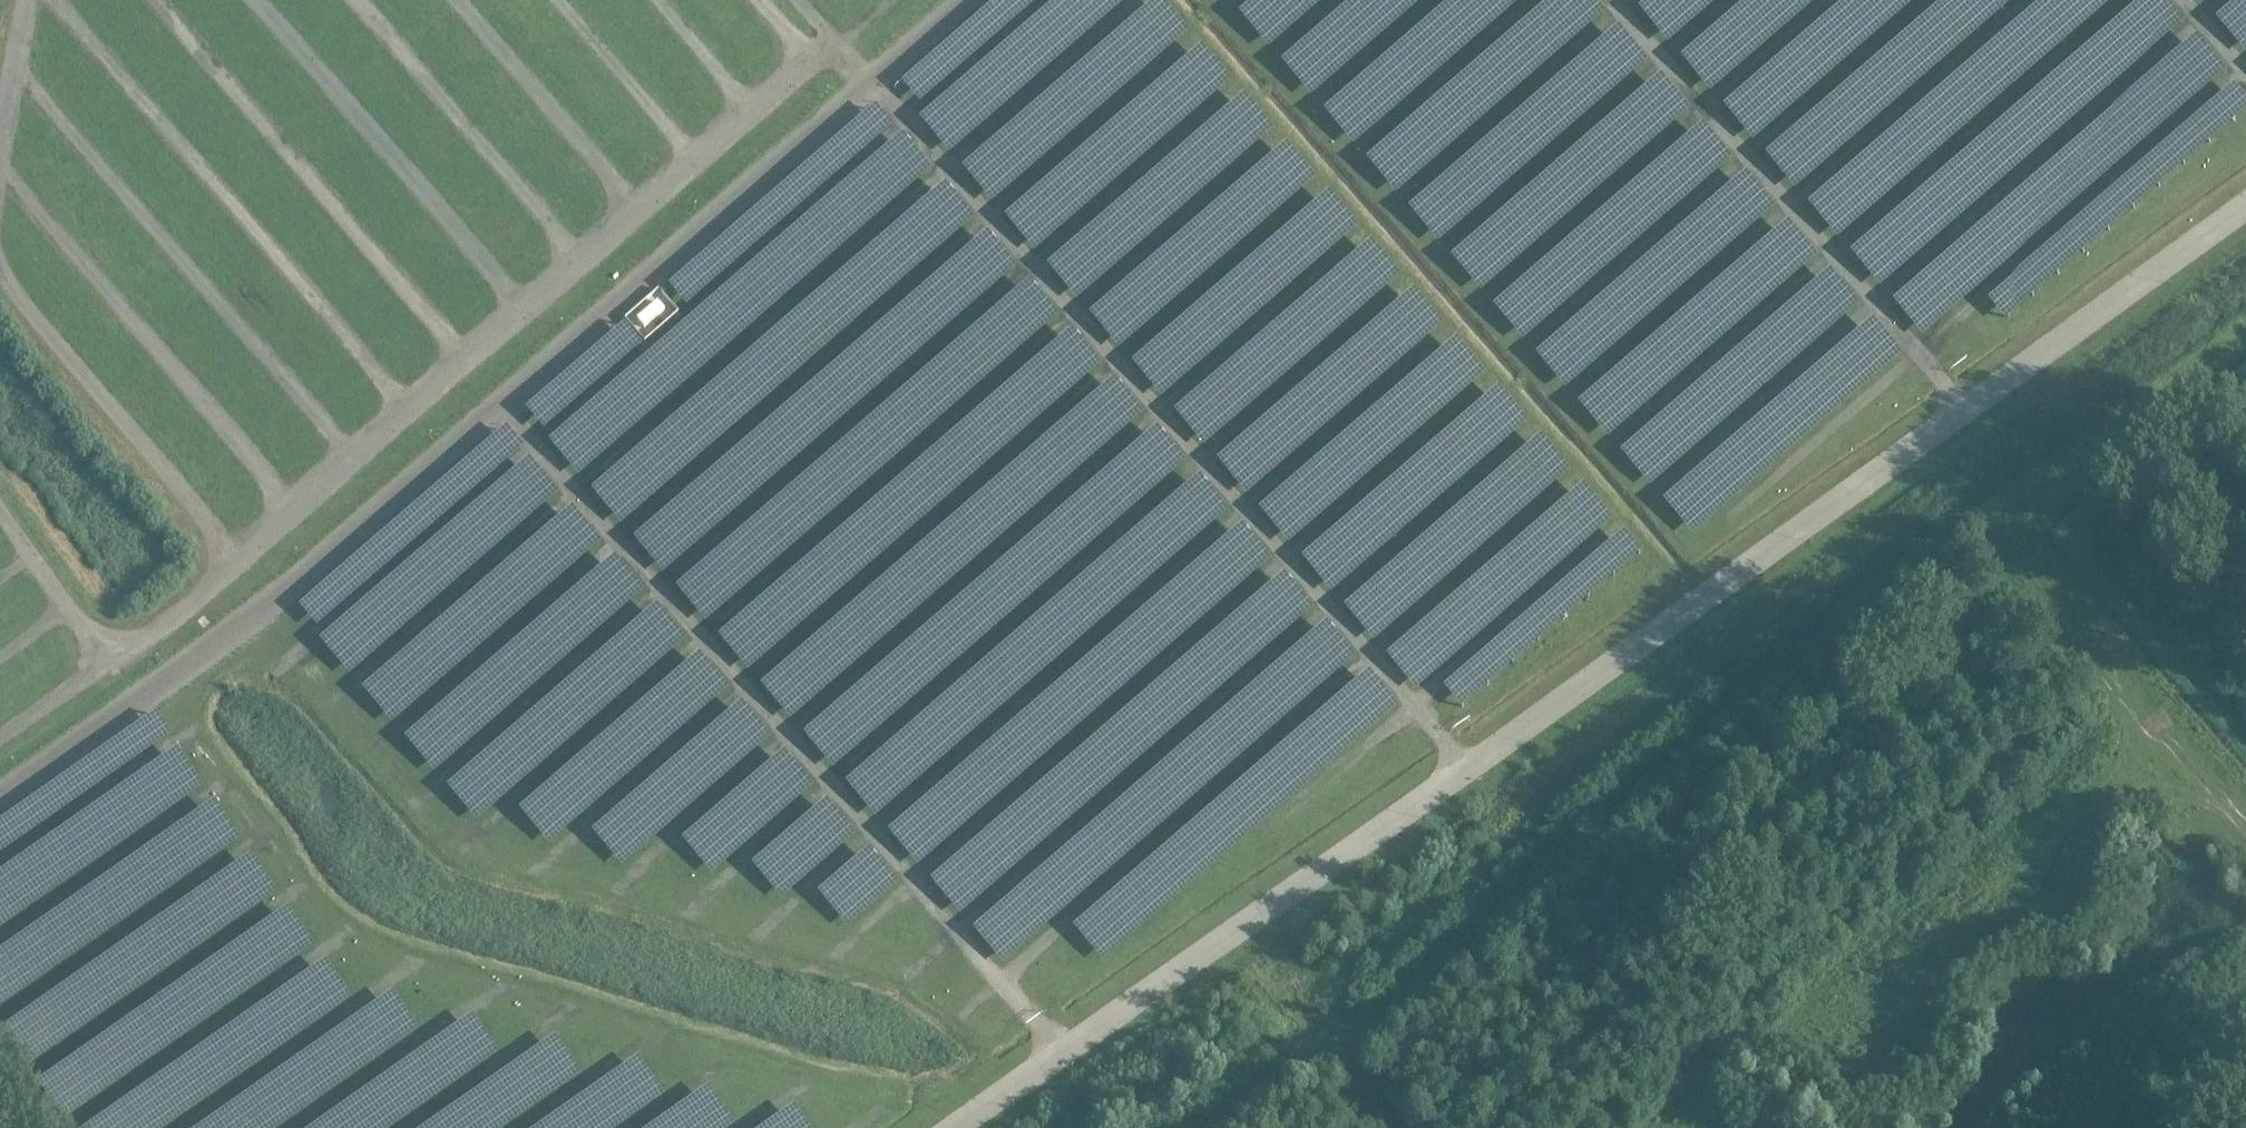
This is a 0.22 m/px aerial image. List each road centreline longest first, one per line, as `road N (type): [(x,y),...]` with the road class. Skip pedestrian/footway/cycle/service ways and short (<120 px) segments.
road 1 (track): [(2245,324),(2093,447),(1936,541),(1844,611),(1363,1023),(1317,1041),(1202,1127)]
road 2 (track): [(2245,738),(2089,541),(2097,516),(2245,385)]
road 3 (track): [(1317,1041),(1232,931)]

